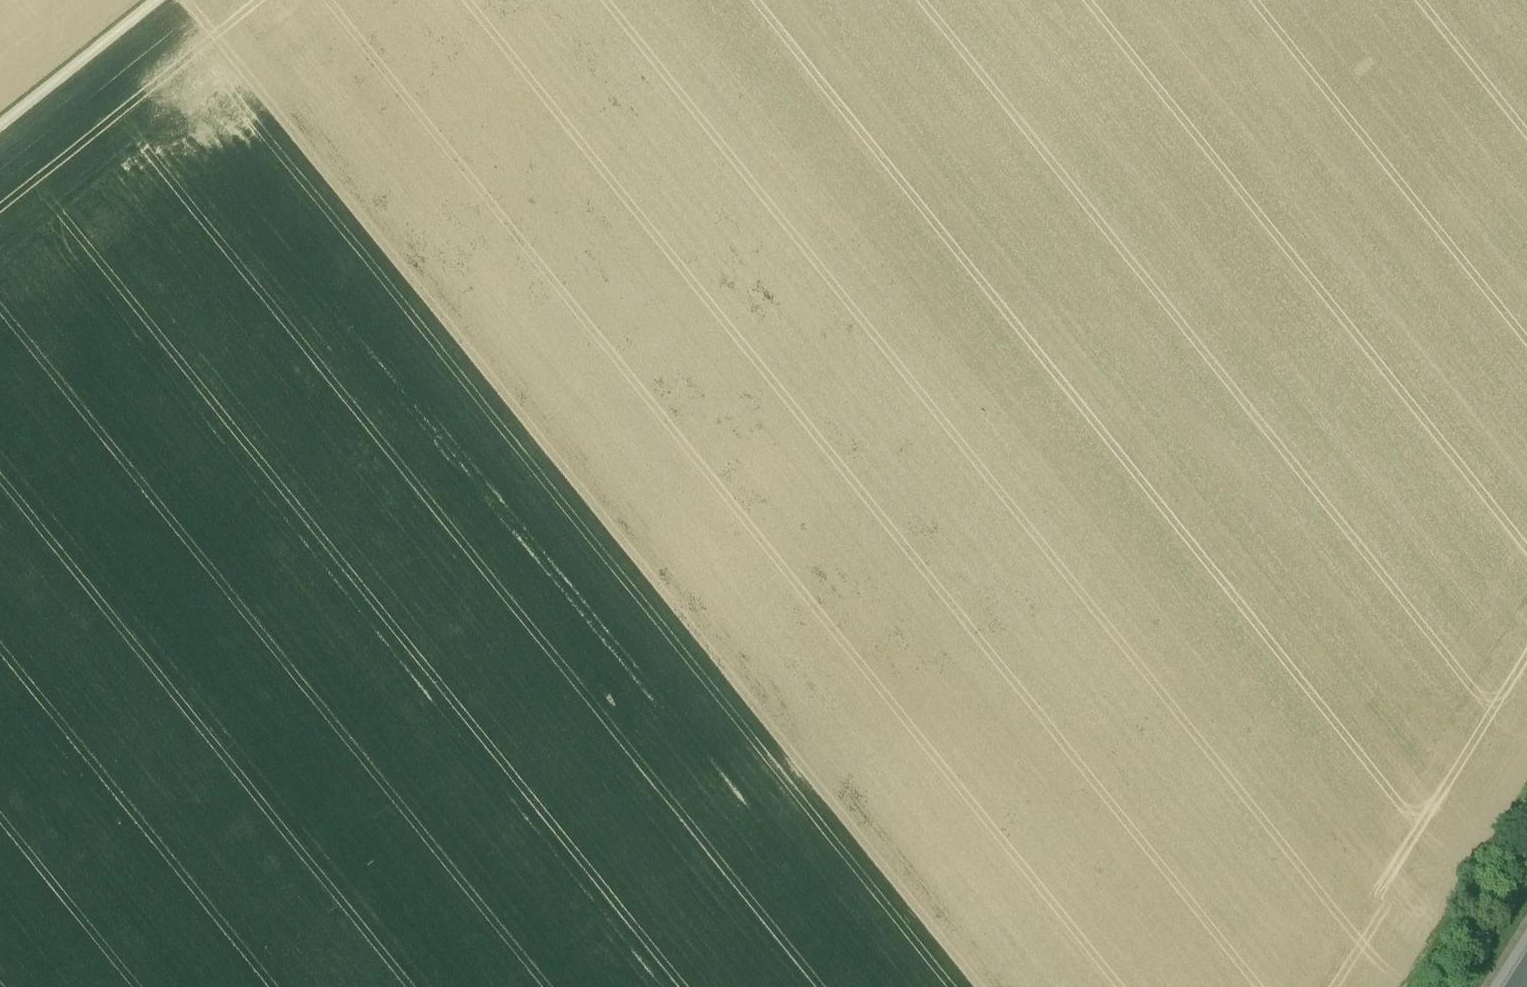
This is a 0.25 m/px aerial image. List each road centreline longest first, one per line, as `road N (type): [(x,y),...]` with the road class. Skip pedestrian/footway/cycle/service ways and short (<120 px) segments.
road 1 (track): [(1408,986),(1526,801)]
road 2 (track): [(160,0),(0,128)]

